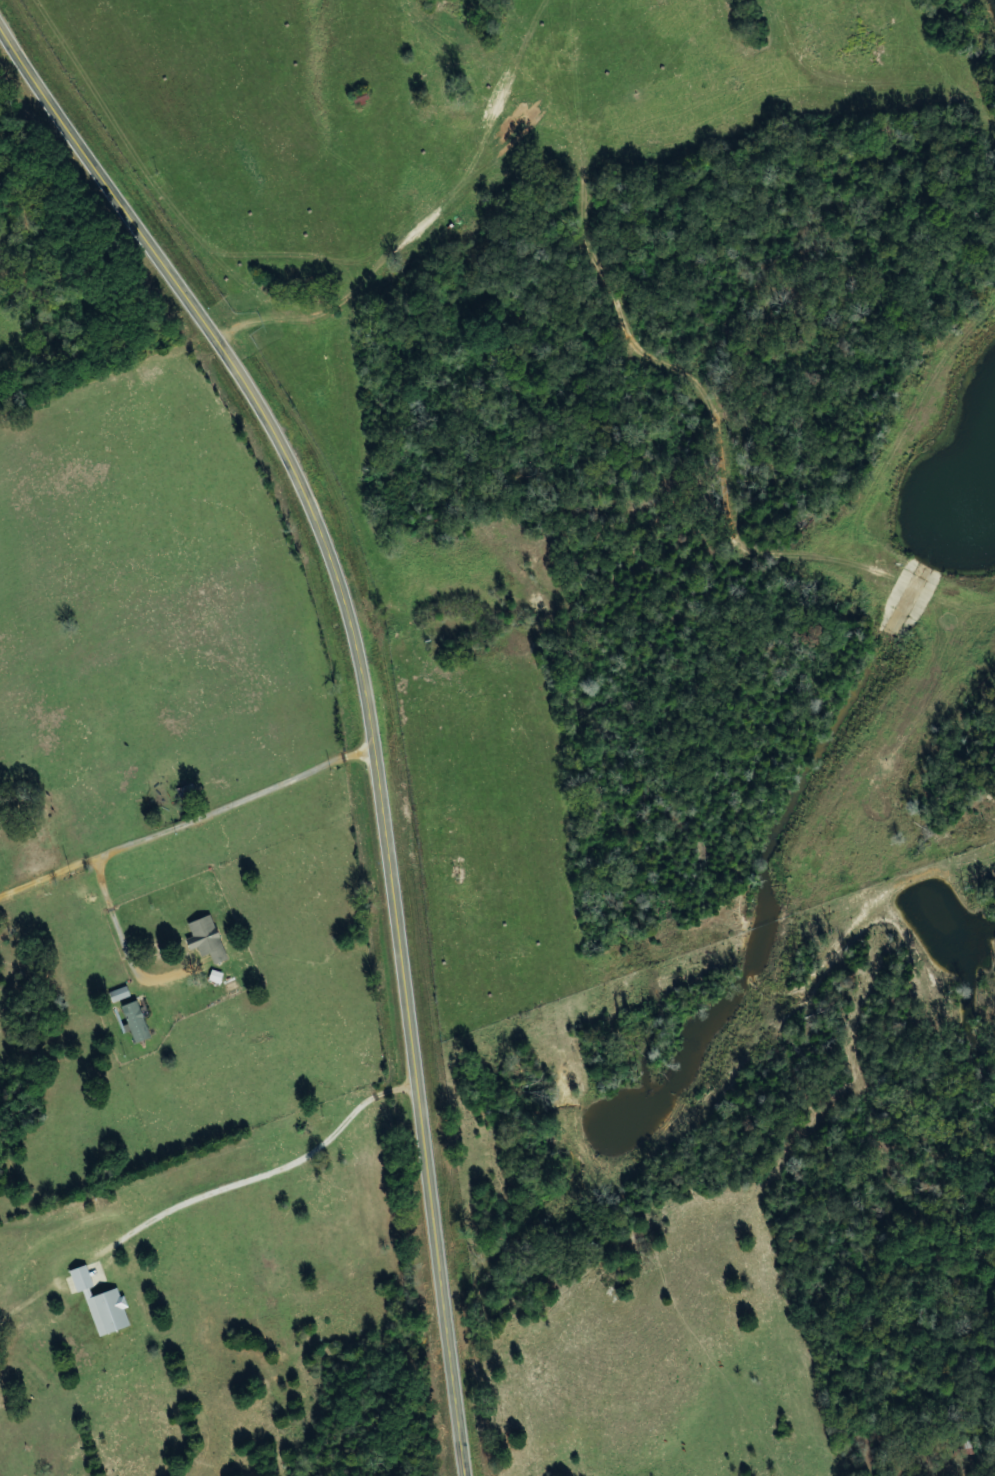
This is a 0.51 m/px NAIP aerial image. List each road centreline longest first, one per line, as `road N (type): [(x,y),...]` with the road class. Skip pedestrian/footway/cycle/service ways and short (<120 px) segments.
road 1 (tertiary): [(465,1475),(373,750),(342,596),(261,410),(0,24)]

